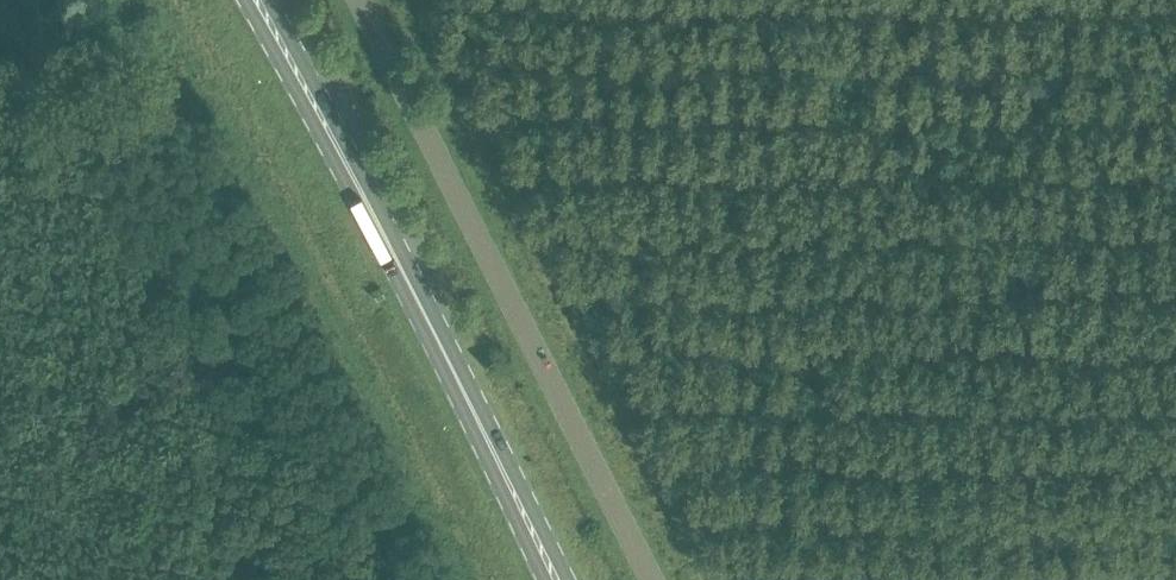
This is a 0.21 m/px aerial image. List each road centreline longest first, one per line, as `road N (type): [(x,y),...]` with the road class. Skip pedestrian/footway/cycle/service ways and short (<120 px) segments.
road 1 (primary): [(250,0),(445,355),(556,579)]
road 2 (unclassified): [(650,579),(354,0)]

